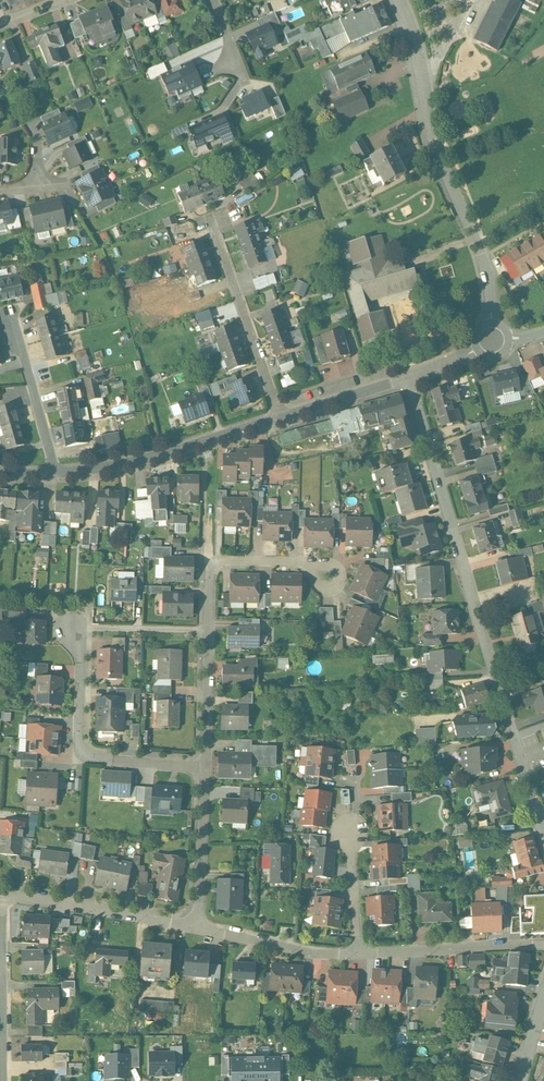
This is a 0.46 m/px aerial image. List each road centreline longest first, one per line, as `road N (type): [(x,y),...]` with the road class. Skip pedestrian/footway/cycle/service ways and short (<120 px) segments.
road 1 (residential): [(543,833),(408,378)]
road 2 (residential): [(493,320),(477,240),(425,122),(424,85),(398,0)]
road 3 (residential): [(73,628),(78,737),(86,749),(202,761)]
road 4 (residential): [(278,419),(96,470),(57,472)]
road 5 (residential): [(211,224),(278,419)]
road 6 (residential): [(202,761),(209,562)]
road 7 (residential): [(2,892),(194,926)]
road 8 (residential): [(2,892),(3,1080)]
road 9 (residential): [(360,953),(543,944)]
road 10 (residential): [(194,926),(360,953)]
road 11 (residential): [(194,926),(202,761)]
road 12 (residential): [(57,472),(14,324)]
road 13 (residential): [(408,378),(278,419)]
road 14 (residential): [(360,953),(348,830)]
road 15 (residential): [(327,574),(306,563),(209,562)]

